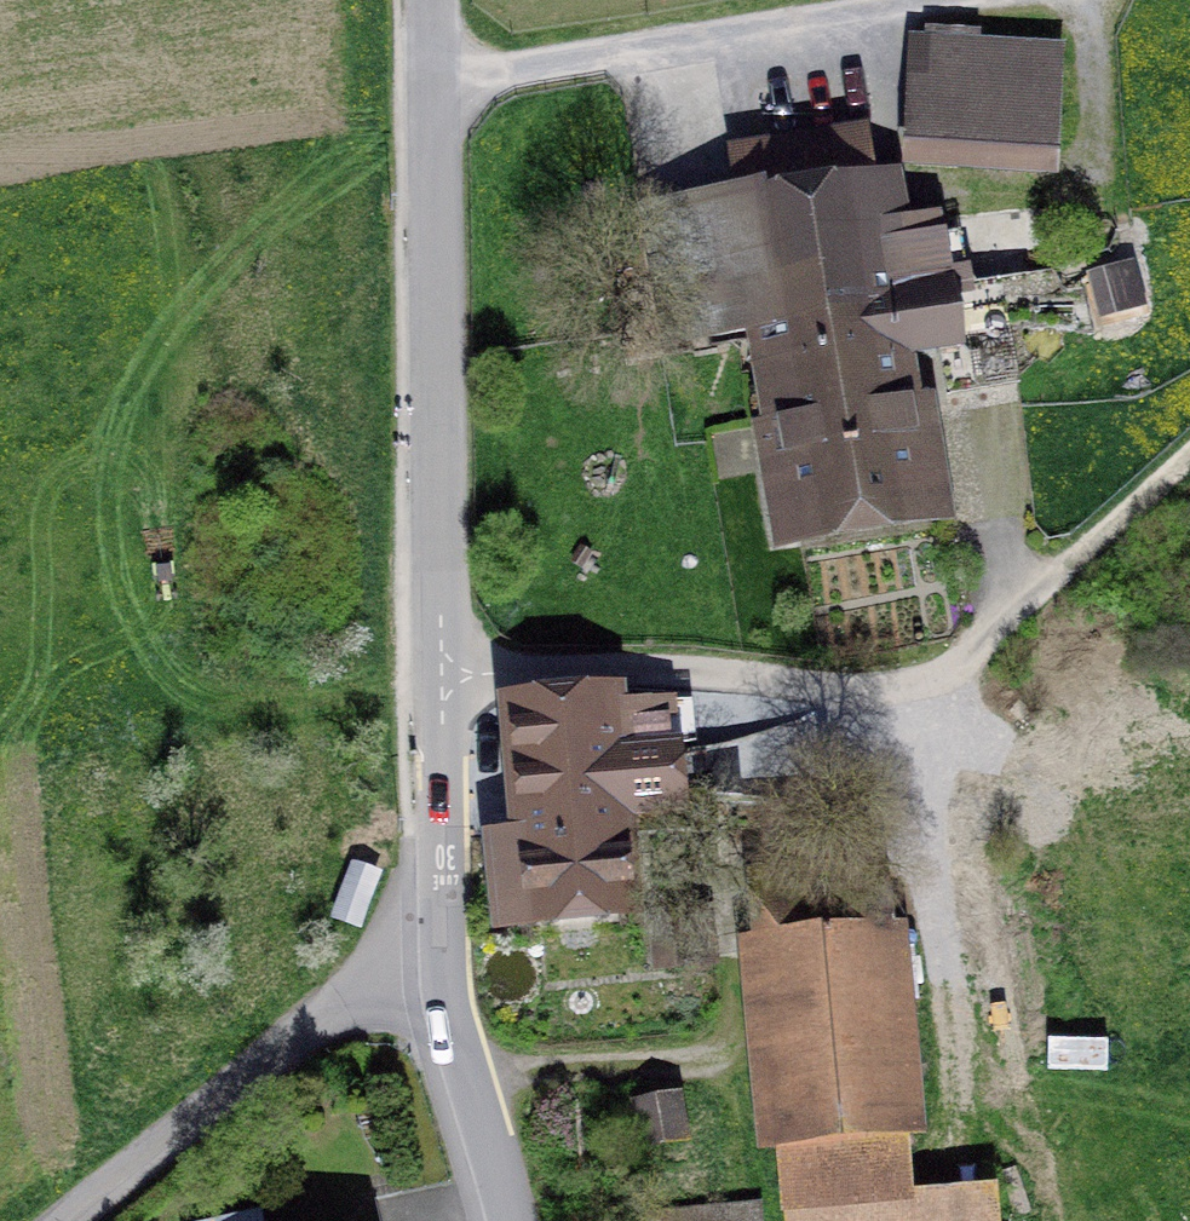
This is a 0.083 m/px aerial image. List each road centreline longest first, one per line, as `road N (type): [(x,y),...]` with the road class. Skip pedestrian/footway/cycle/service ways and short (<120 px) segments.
road 1 (residential): [(447,927),(432,86)]
road 2 (track): [(443,658),(672,666),(838,695),(884,692),(938,669),(1060,583),(1189,461)]
road 3 (track): [(959,0),(432,86)]
road 4 (unclassified): [(71,1220),(447,927)]
road 5 (residential): [(499,1220),(447,927)]

